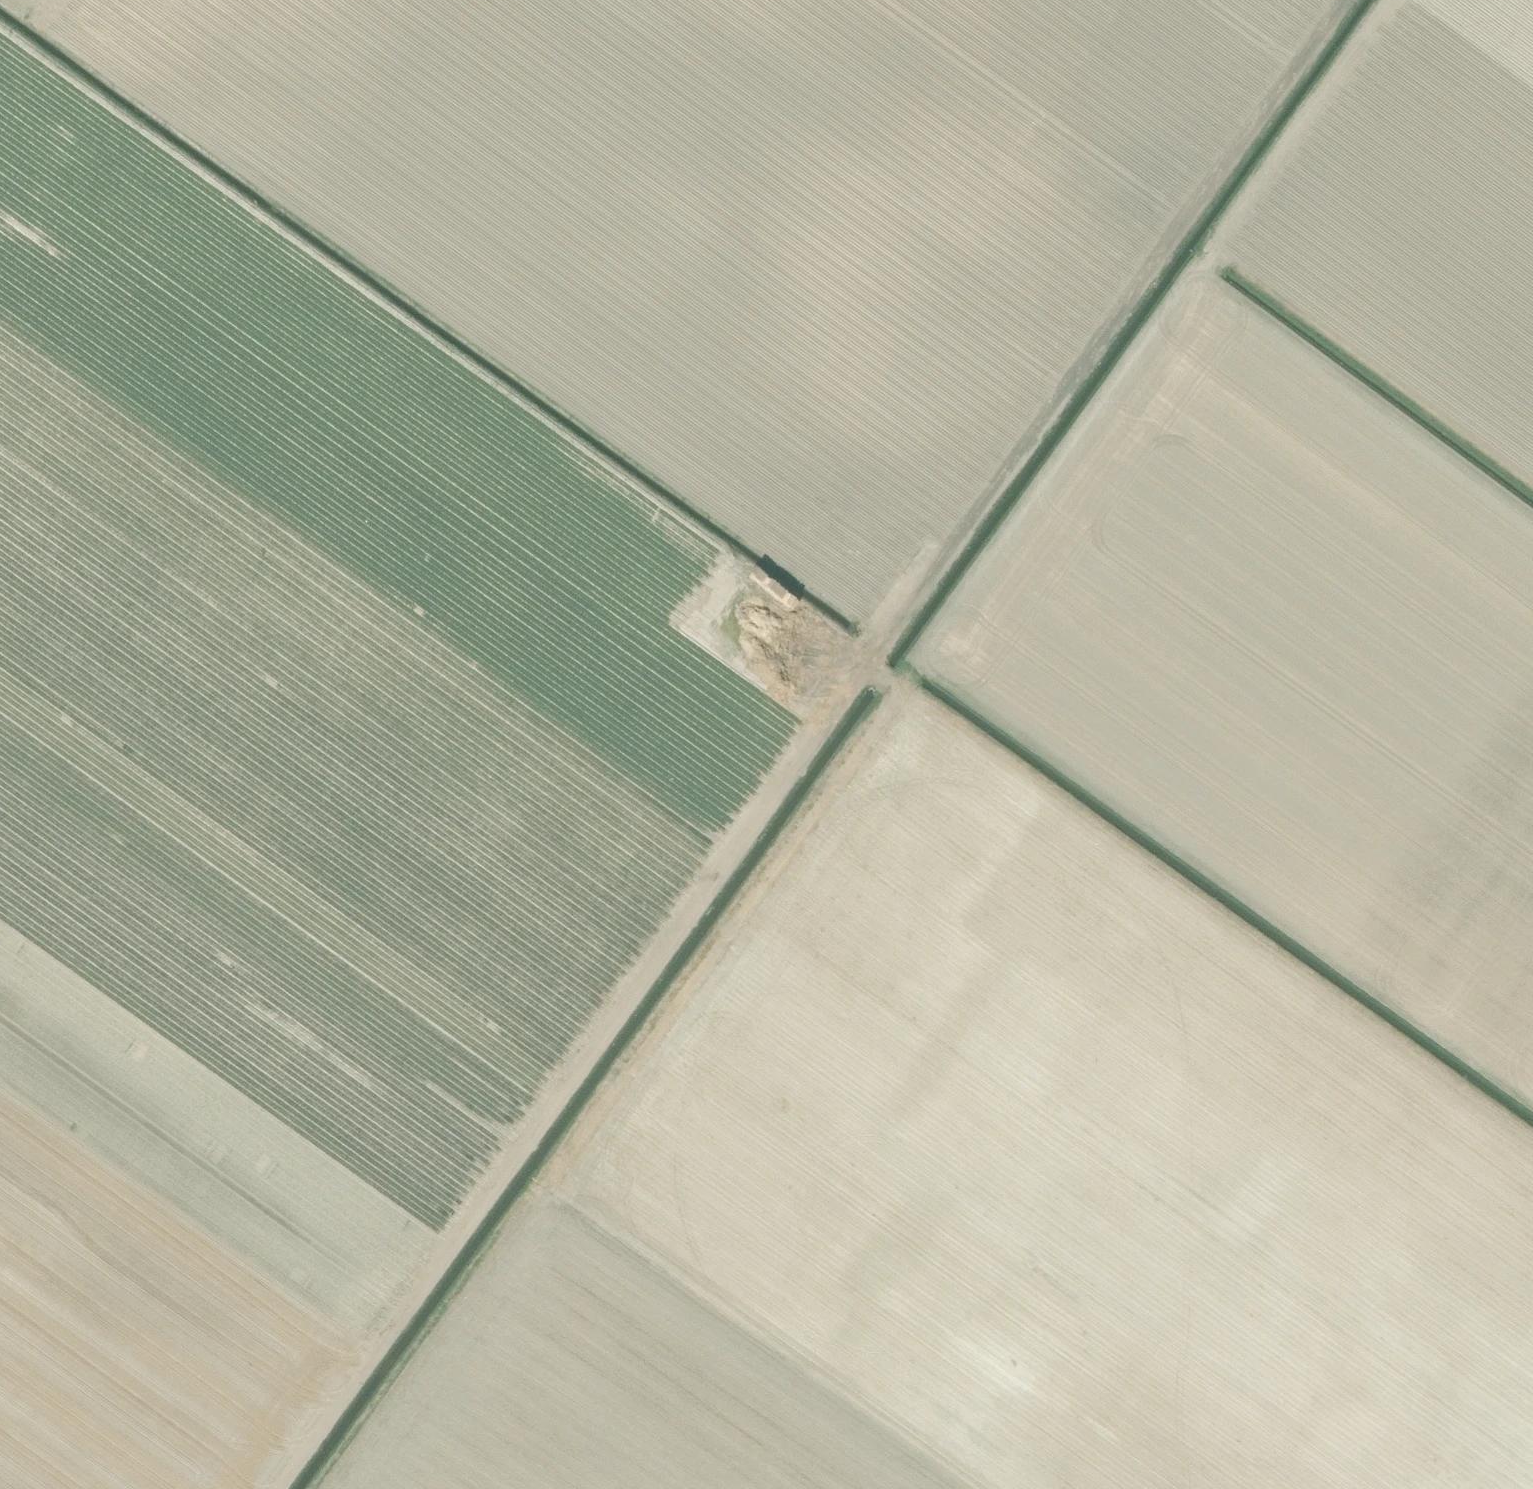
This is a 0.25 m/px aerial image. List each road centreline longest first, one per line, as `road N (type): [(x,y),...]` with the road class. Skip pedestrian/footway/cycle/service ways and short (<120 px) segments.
road 1 (track): [(1211,253),(1394,0)]

